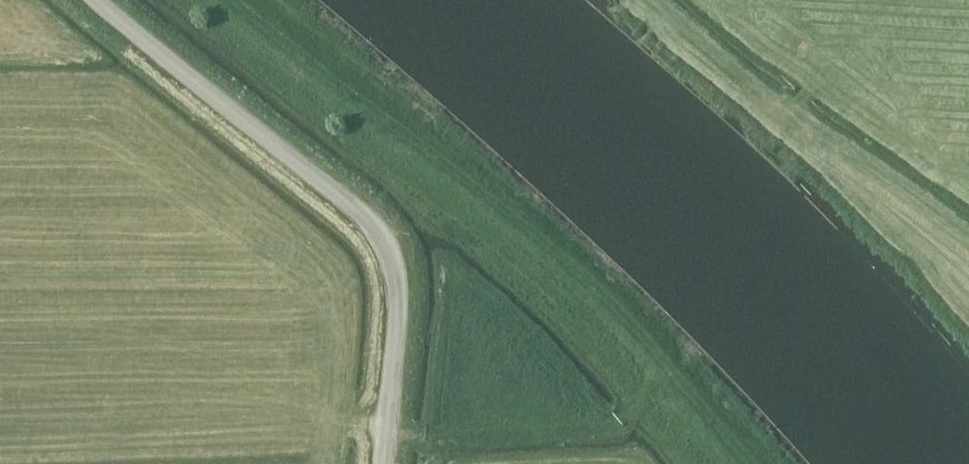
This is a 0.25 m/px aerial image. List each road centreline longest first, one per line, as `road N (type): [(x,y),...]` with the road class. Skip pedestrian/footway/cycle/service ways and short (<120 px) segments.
road 1 (track): [(730,463),(605,305),(365,121),(225,0)]
road 2 (unclassified): [(381,463),(398,301),(391,253),(379,231),(98,0)]
road 3 (track): [(654,0),(968,238)]
road 4 (track): [(383,440),(618,431),(674,391)]

